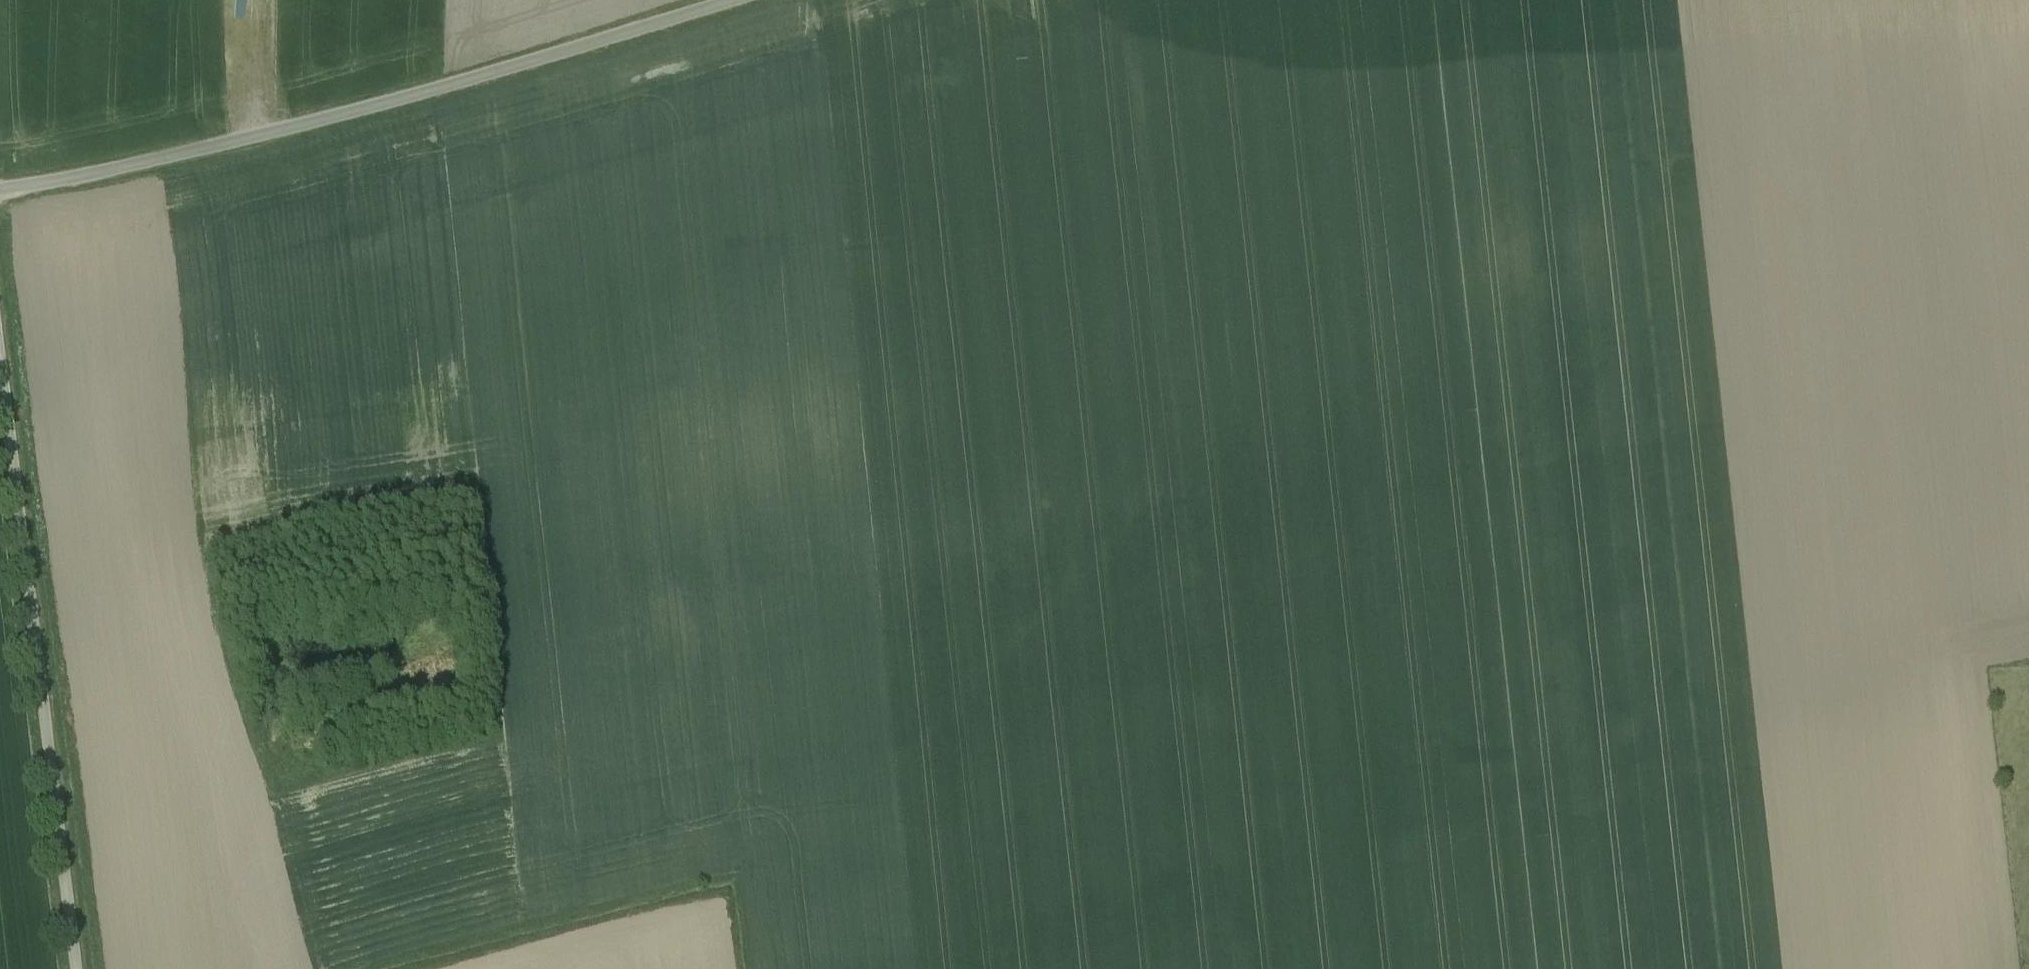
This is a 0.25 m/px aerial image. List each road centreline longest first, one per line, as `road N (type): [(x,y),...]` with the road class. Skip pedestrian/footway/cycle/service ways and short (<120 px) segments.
road 1 (unclassified): [(729,0),(423,95),(0,188)]
road 2 (unclassified): [(77,968),(0,358)]

